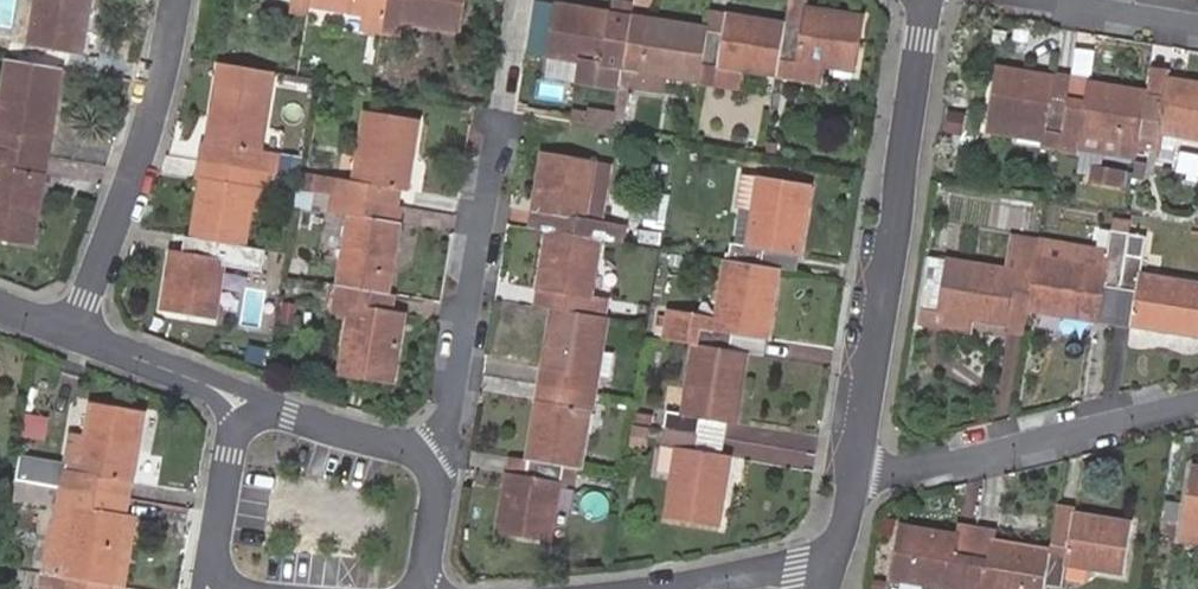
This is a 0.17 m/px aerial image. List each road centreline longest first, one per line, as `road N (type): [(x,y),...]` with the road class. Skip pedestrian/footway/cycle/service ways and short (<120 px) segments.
road 1 (residential): [(855,470),(926,0)]
road 2 (residential): [(424,464),(449,409),(501,110)]
road 3 (residential): [(188,0),(164,116),(73,331)]
road 4 (residential): [(855,470),(1197,421)]
road 5 (residential): [(73,331),(229,396),(247,420)]
road 6 (residential): [(424,464),(399,445),(289,415),(247,420)]
road 7 (residential): [(247,420),(228,454),(213,544),(223,581)]
road 8 (residential): [(665,588),(831,563)]
road 9 (residential): [(1055,0),(1197,27)]
road 10 (residential): [(412,588),(428,560),(435,498),(424,464)]

